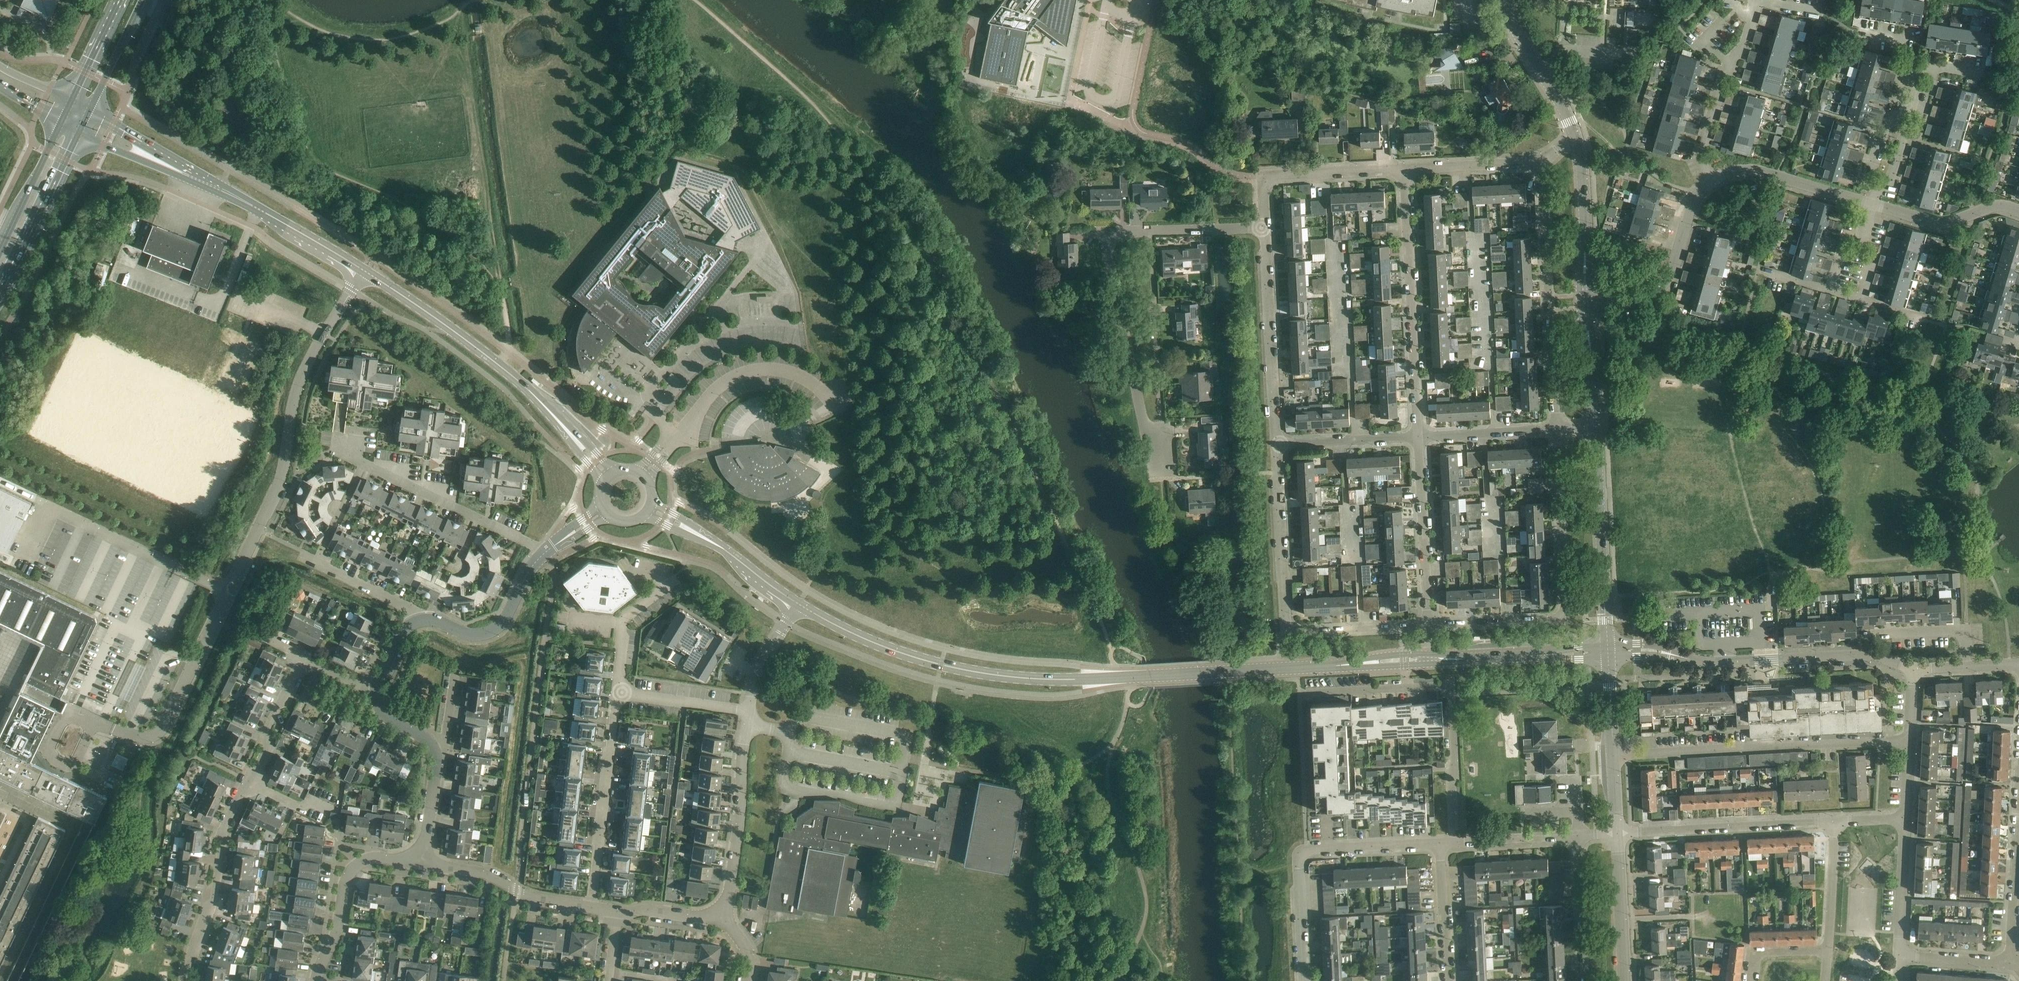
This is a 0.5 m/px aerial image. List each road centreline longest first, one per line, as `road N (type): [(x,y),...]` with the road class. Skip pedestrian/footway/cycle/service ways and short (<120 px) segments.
road 1 (residential): [(114,728),(142,737),(162,730),(278,488),(305,370),(365,271)]
road 2 (residential): [(1163,442),(1144,425),(1109,241),(1119,231),(1265,228)]
road 3 (tertiary): [(1138,677),(1049,679),(941,665),(864,638),(799,604)]
road 4 (residential): [(1427,627),(1559,619),(1567,610),(1557,430)]
road 5 (residential): [(1427,627),(1292,631),(1277,445)]
road 6 (residential): [(1455,842),(1453,695),(1445,687),(1302,695)]
road 7 (residential): [(1910,742),(1613,754)]
road 8 (residential): [(1419,437),(1405,169)]
road 9 (residential): [(1305,980),(1300,854),(1440,843)]
road 10 (residential): [(1557,430),(1540,166)]
road 11 (tertiary): [(560,423),(499,364),(365,271)]
road 12 (unclassified): [(1912,667),(1863,655),(1715,661),(1670,654)]
road 13 (tertiary): [(1138,677),(1359,664)]
road 14 (tertiary): [(1597,428),(1608,646)]
road 15 (residential): [(189,980),(193,947),(215,901),(224,829),(248,780),(254,782)]
road 16 (residential): [(1277,445),(1265,228)]
road 17 (residential): [(1619,833),(1836,822)]
road 18 (residential): [(590,906),(617,693)]
road 19 (residential): [(727,919),(749,711)]
road 20 (residential): [(549,551),(362,463)]
road 21 (track): [(1222,672),(1169,539),(1168,477)]
road 22 (tertiary): [(365,271),(186,174)]
road 23 (residential): [(1713,182),(1701,153),(1757,0)]
road 24 (unclassified): [(1713,182),(1692,205),(1662,287),(1649,297),(1592,302)]
road 25 (residential): [(424,864),(356,864),(315,980)]
road 26 (residential): [(1427,627),(1419,437)]
road 27 (residential): [(1405,169),(1271,177),(1263,190),(1265,228)]
road 28 (primary): [(0,295),(79,132)]
road 29 (residential): [(419,620),(467,635),(498,628),(549,551)]
road 30 (residential): [(590,906),(535,899),(487,873),(424,864)]
road 31 (residential): [(2010,965),(2018,799)]
road 32 (unclassified): [(1873,204),(1758,173),(1713,182)]
road 33 (tertiary): [(1506,0),(1575,135)]
road 34 (unclassified): [(2018,211),(1993,208),(1941,223),(1873,204)]
road 35 (tertiary): [(1627,980),(1619,833)]
road 36 (residential): [(1587,980),(1578,835)]
road 37 (primary): [(61,123),(0,252)]
road 38 (residential): [(1277,445),(1419,437)]
road 39 (residential): [(1966,666),(1964,630),(1860,636)]
road 40 (residential): [(254,782),(269,749),(266,730),(303,656)]
road 41 (residential): [(1419,437),(1557,430)]
road 42 (residential): [(1447,980),(1440,843)]
road 43 (unclassified): [(1901,955),(1906,818)]
road 44 (residential): [(1540,166),(1405,169)]
road 45 (residential): [(617,693),(623,618),(671,583)]
road 46 (residential): [(617,693),(749,711)]
road 47 (residential): [(1827,950),(1836,822)]
road 48 (tertiary): [(799,604),(694,532)]
road 49 (tertiary): [(1575,135),(1586,260)]
road 50 (residential): [(1455,842),(1578,835)]
road 51 (primary): [(90,109),(141,0)]

